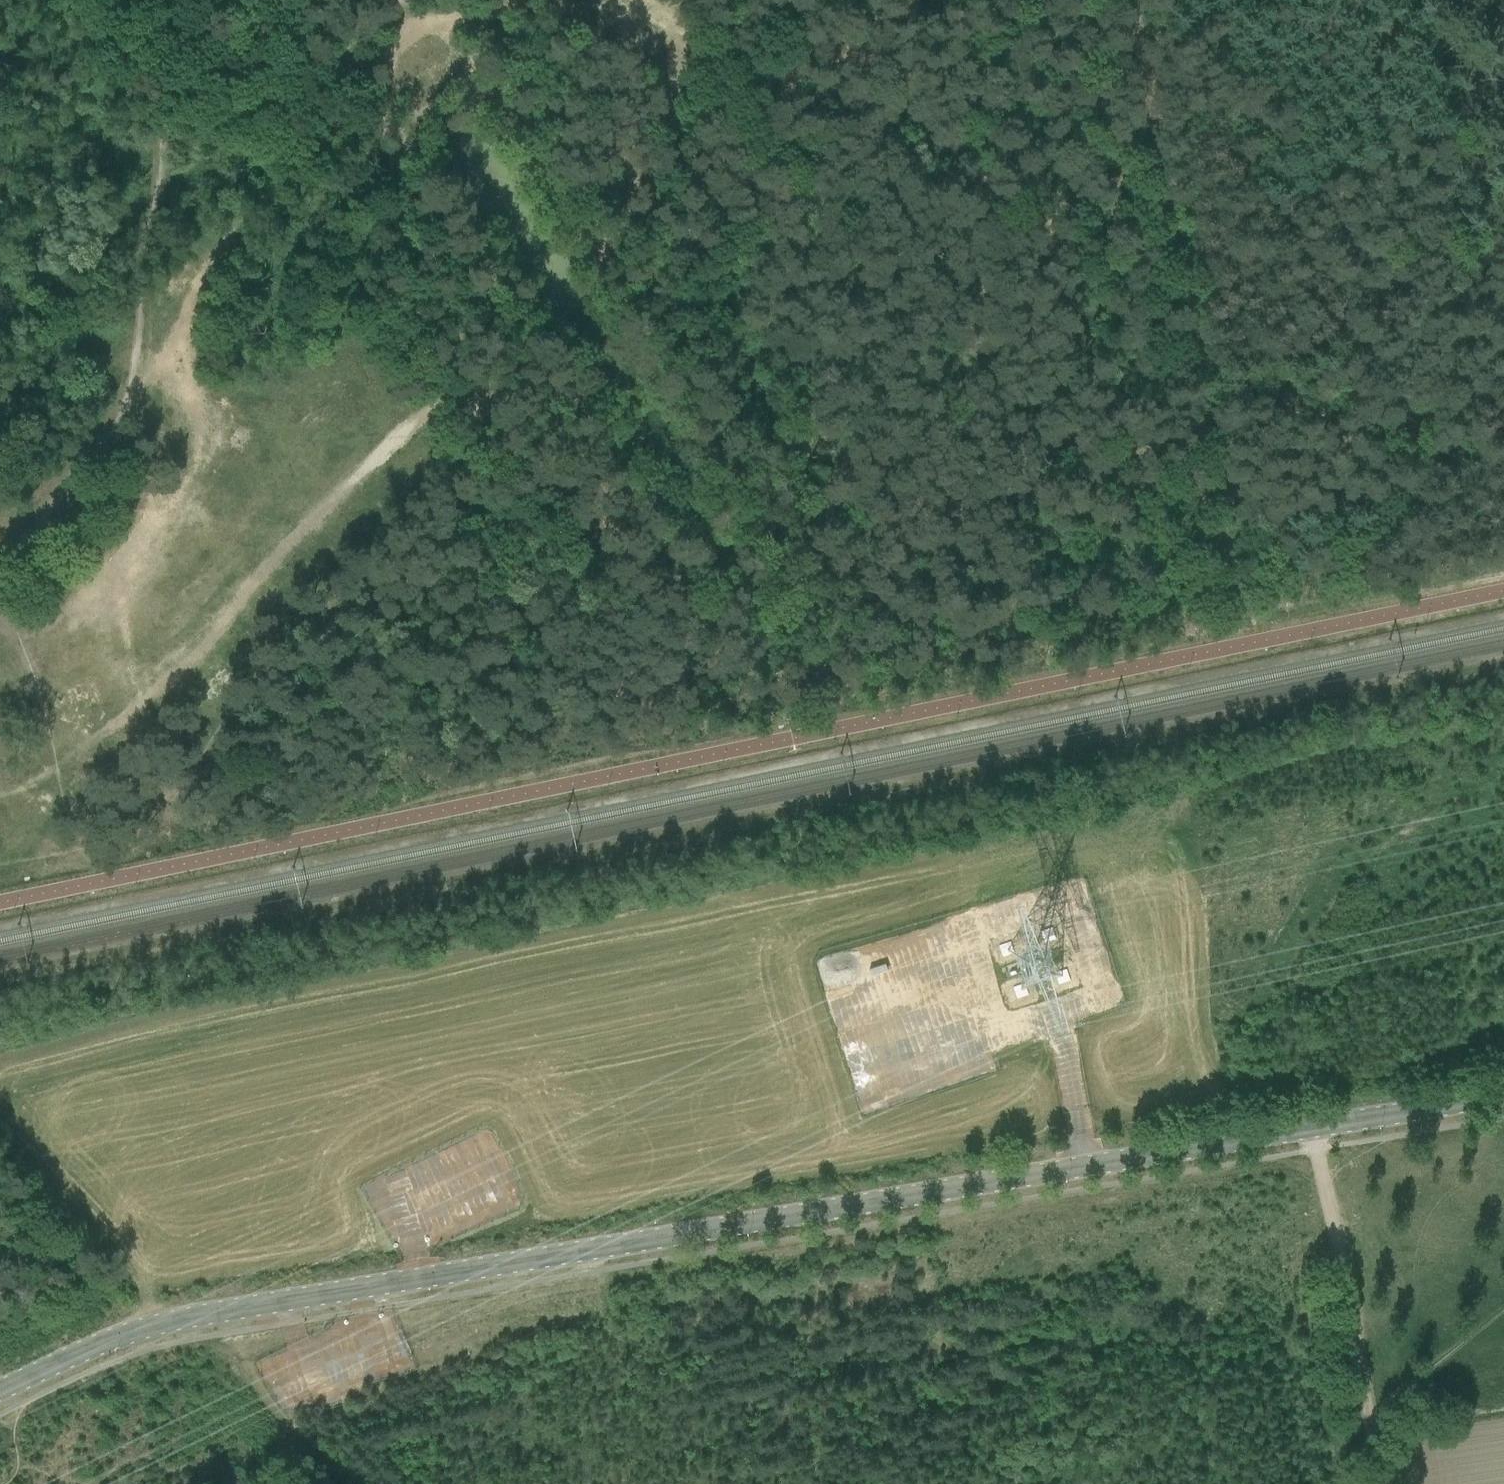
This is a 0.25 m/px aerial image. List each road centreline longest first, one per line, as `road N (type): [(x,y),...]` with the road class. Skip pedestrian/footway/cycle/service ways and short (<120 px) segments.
road 1 (unclassified): [(0,1389),(129,1331),(1503,1093)]
road 2 (track): [(1138,17),(1151,143),(1215,441),(1232,595),(1274,638)]
road 3 (track): [(0,571),(66,459),(117,396),(164,99),(206,0)]
road 4 (track): [(1319,1152),(1384,1483)]

